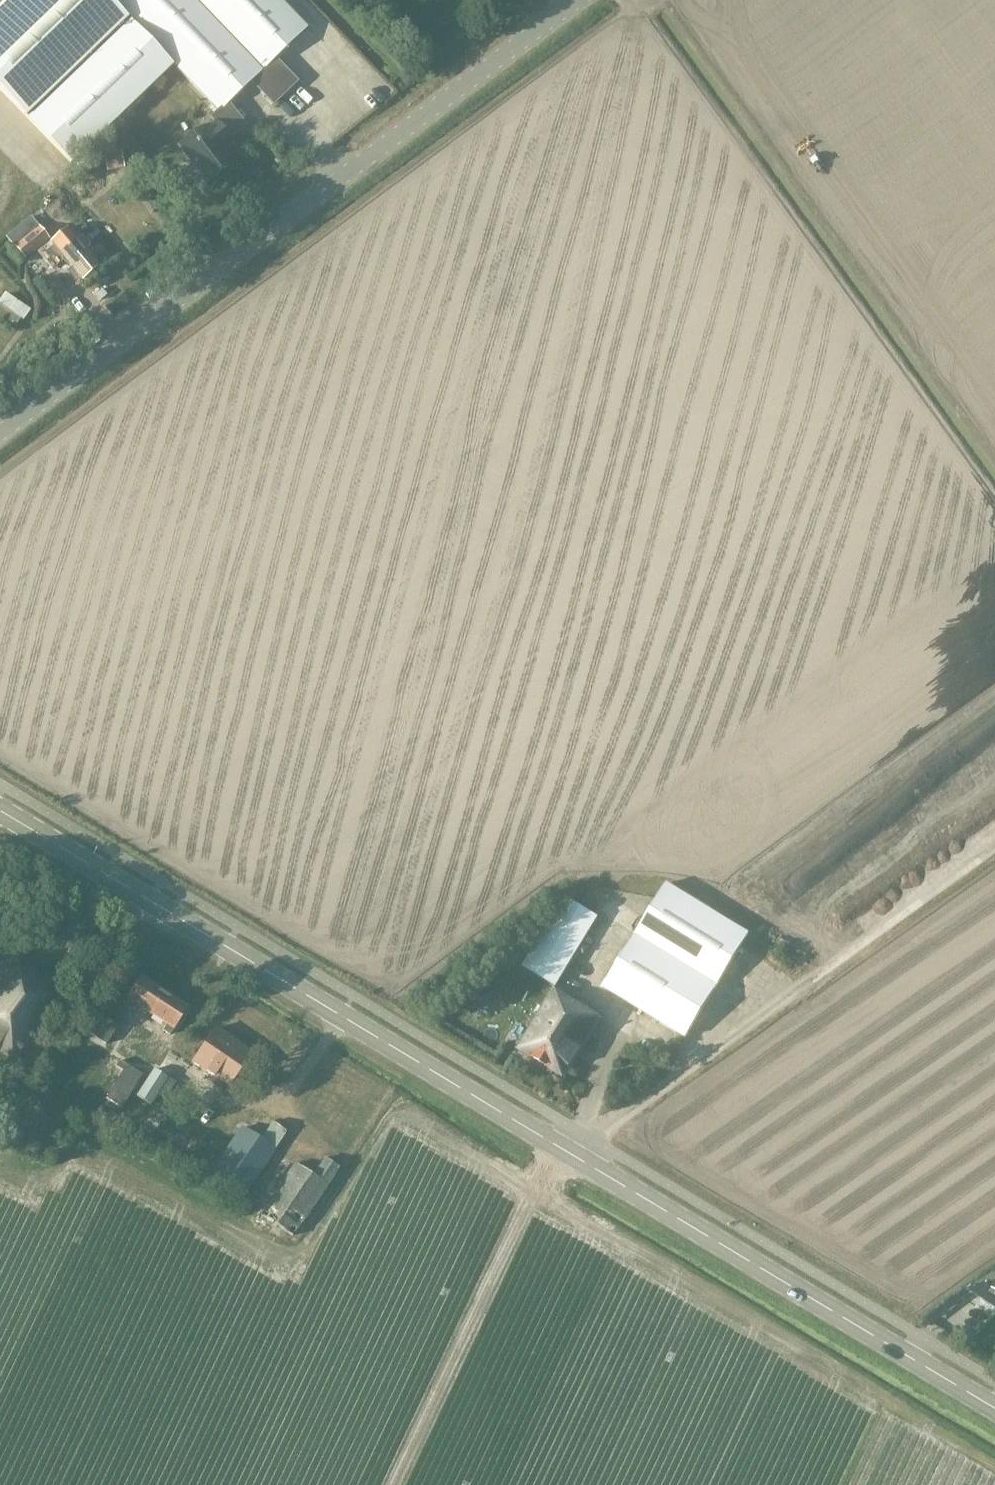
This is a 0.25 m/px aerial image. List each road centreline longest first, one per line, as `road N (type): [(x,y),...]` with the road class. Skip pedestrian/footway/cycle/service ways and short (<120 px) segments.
road 1 (secondary): [(994,1409),(0,812)]
road 2 (unclassified): [(0,430),(577,0)]
road 3 (track): [(994,845),(687,1069)]

